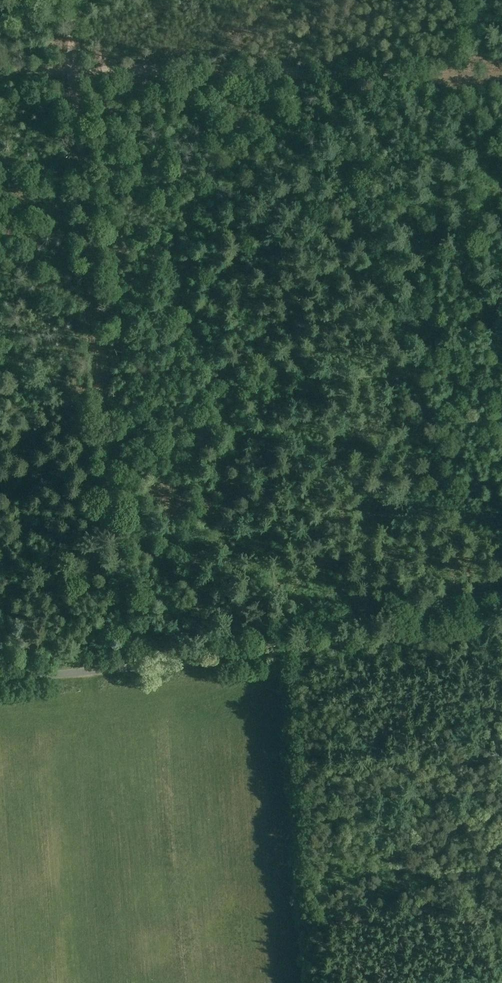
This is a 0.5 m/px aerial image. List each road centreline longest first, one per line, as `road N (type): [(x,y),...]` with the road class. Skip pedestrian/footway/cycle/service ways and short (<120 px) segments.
road 1 (track): [(81,0),(80,131),(134,666)]
road 2 (unclassified): [(501,631),(0,679)]
road 3 (track): [(501,81),(0,75)]

